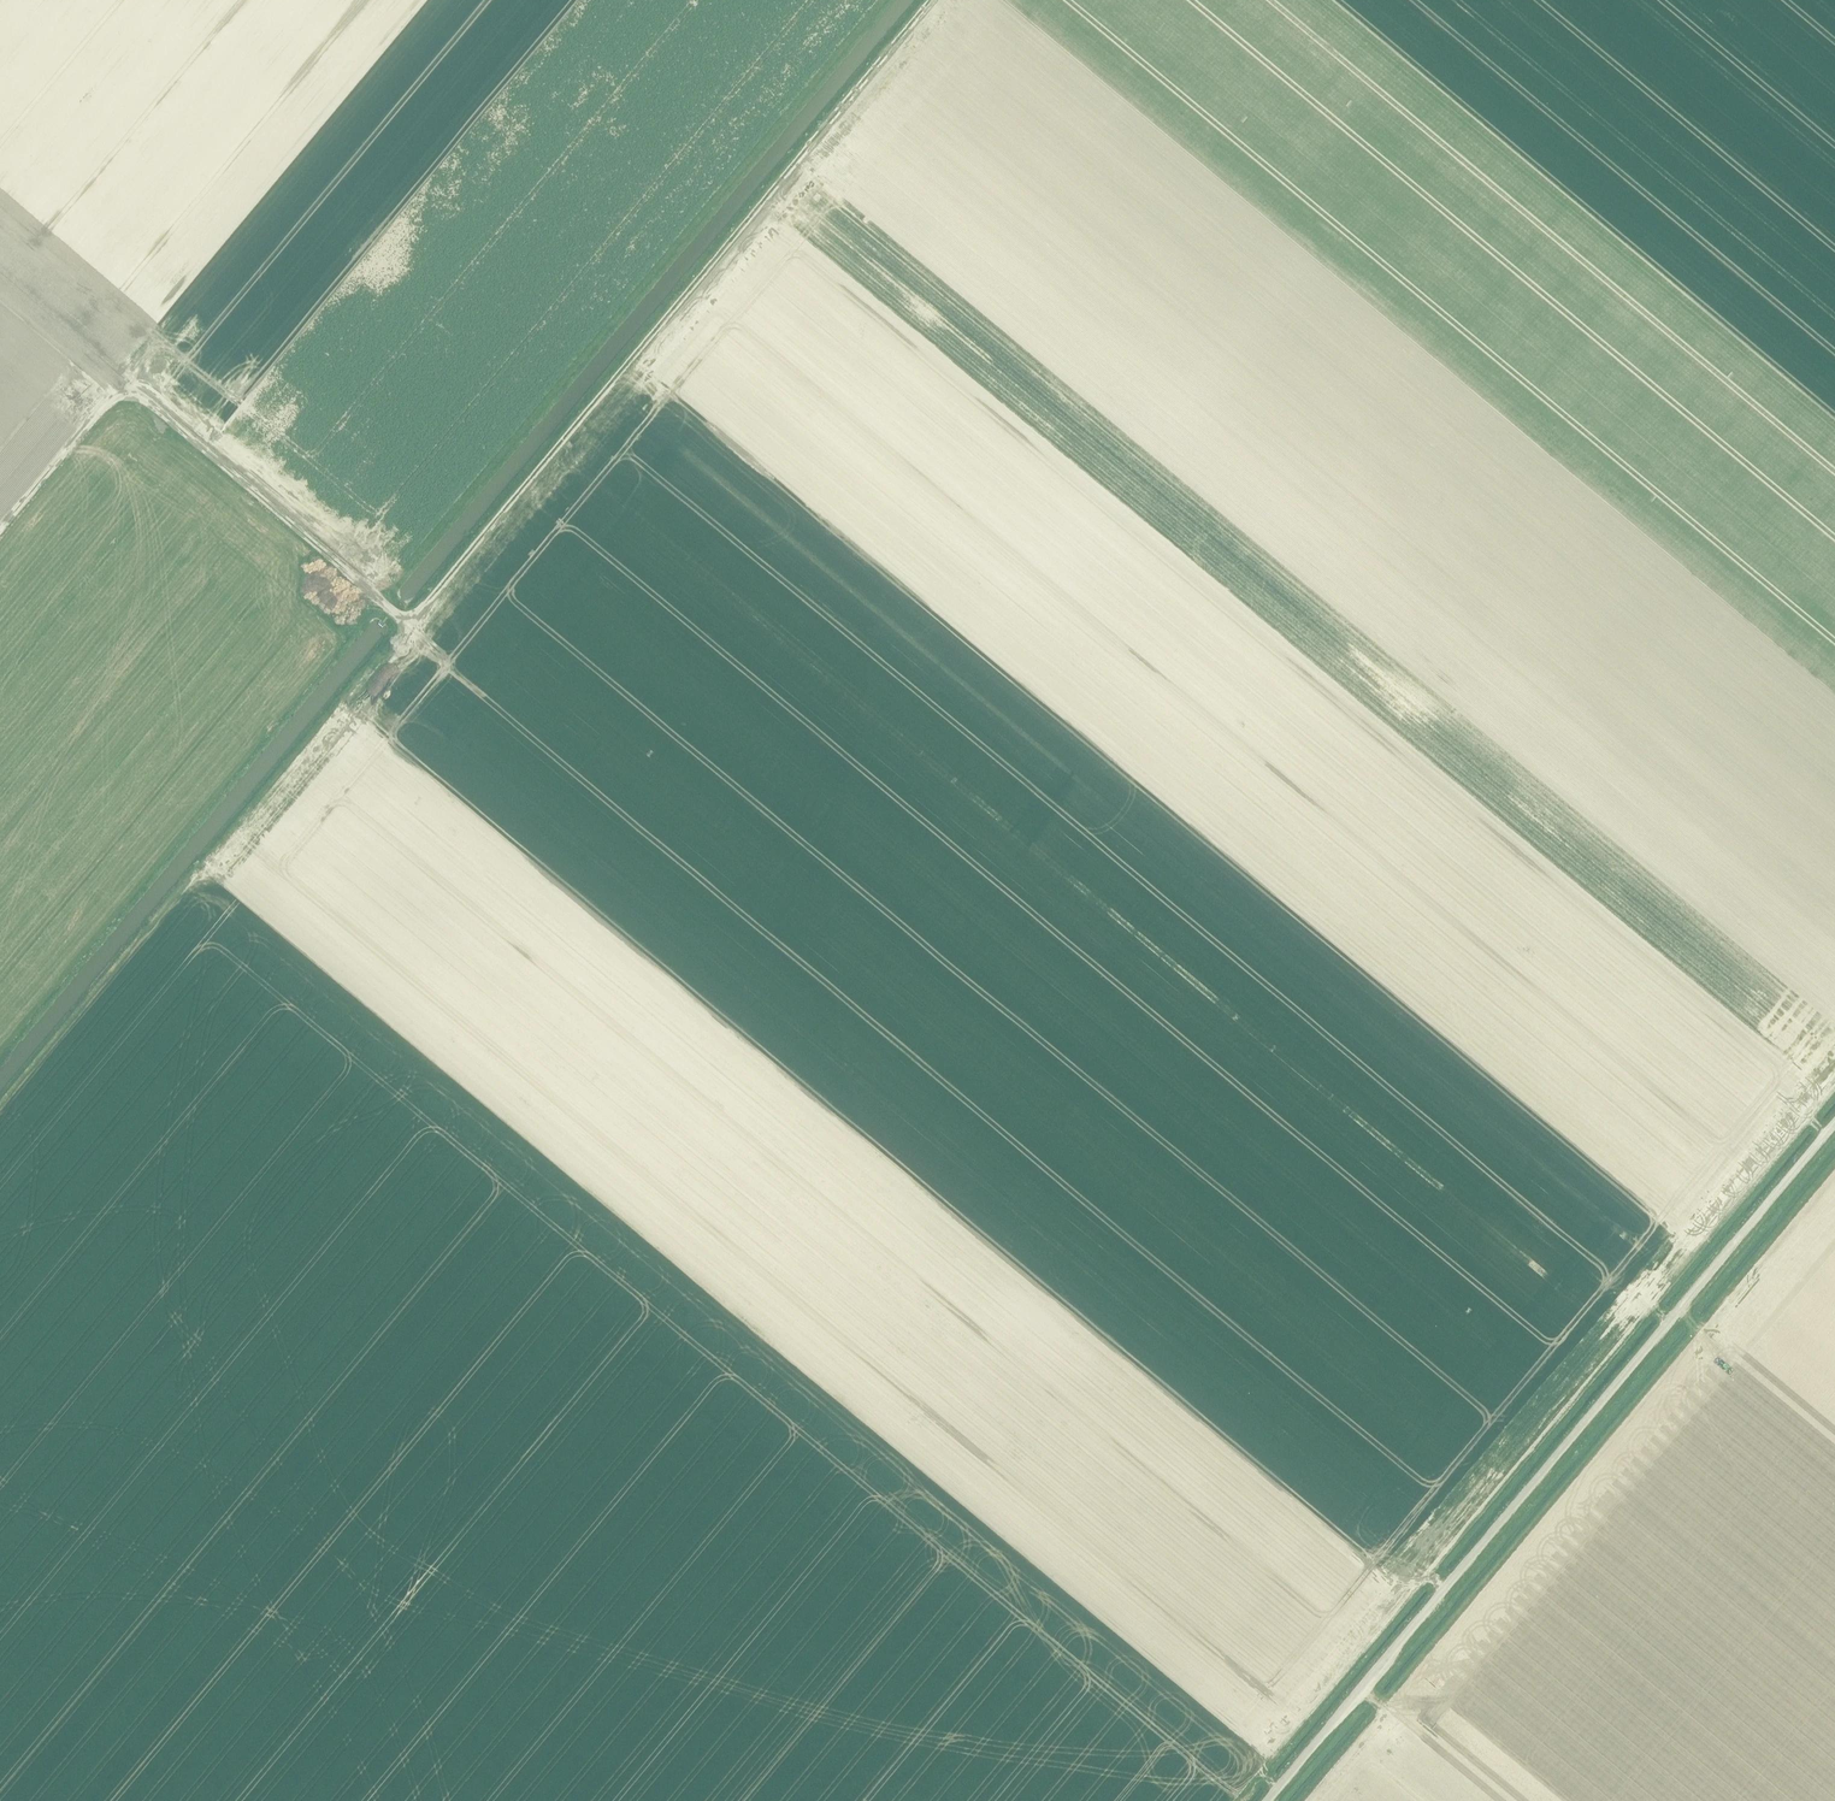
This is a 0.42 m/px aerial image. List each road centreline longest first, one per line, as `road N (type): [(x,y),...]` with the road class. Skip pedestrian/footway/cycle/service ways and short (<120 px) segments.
road 1 (unclassified): [(1268,1800),(1834,1123)]
road 2 (track): [(413,629),(136,395),(111,398),(0,530)]

